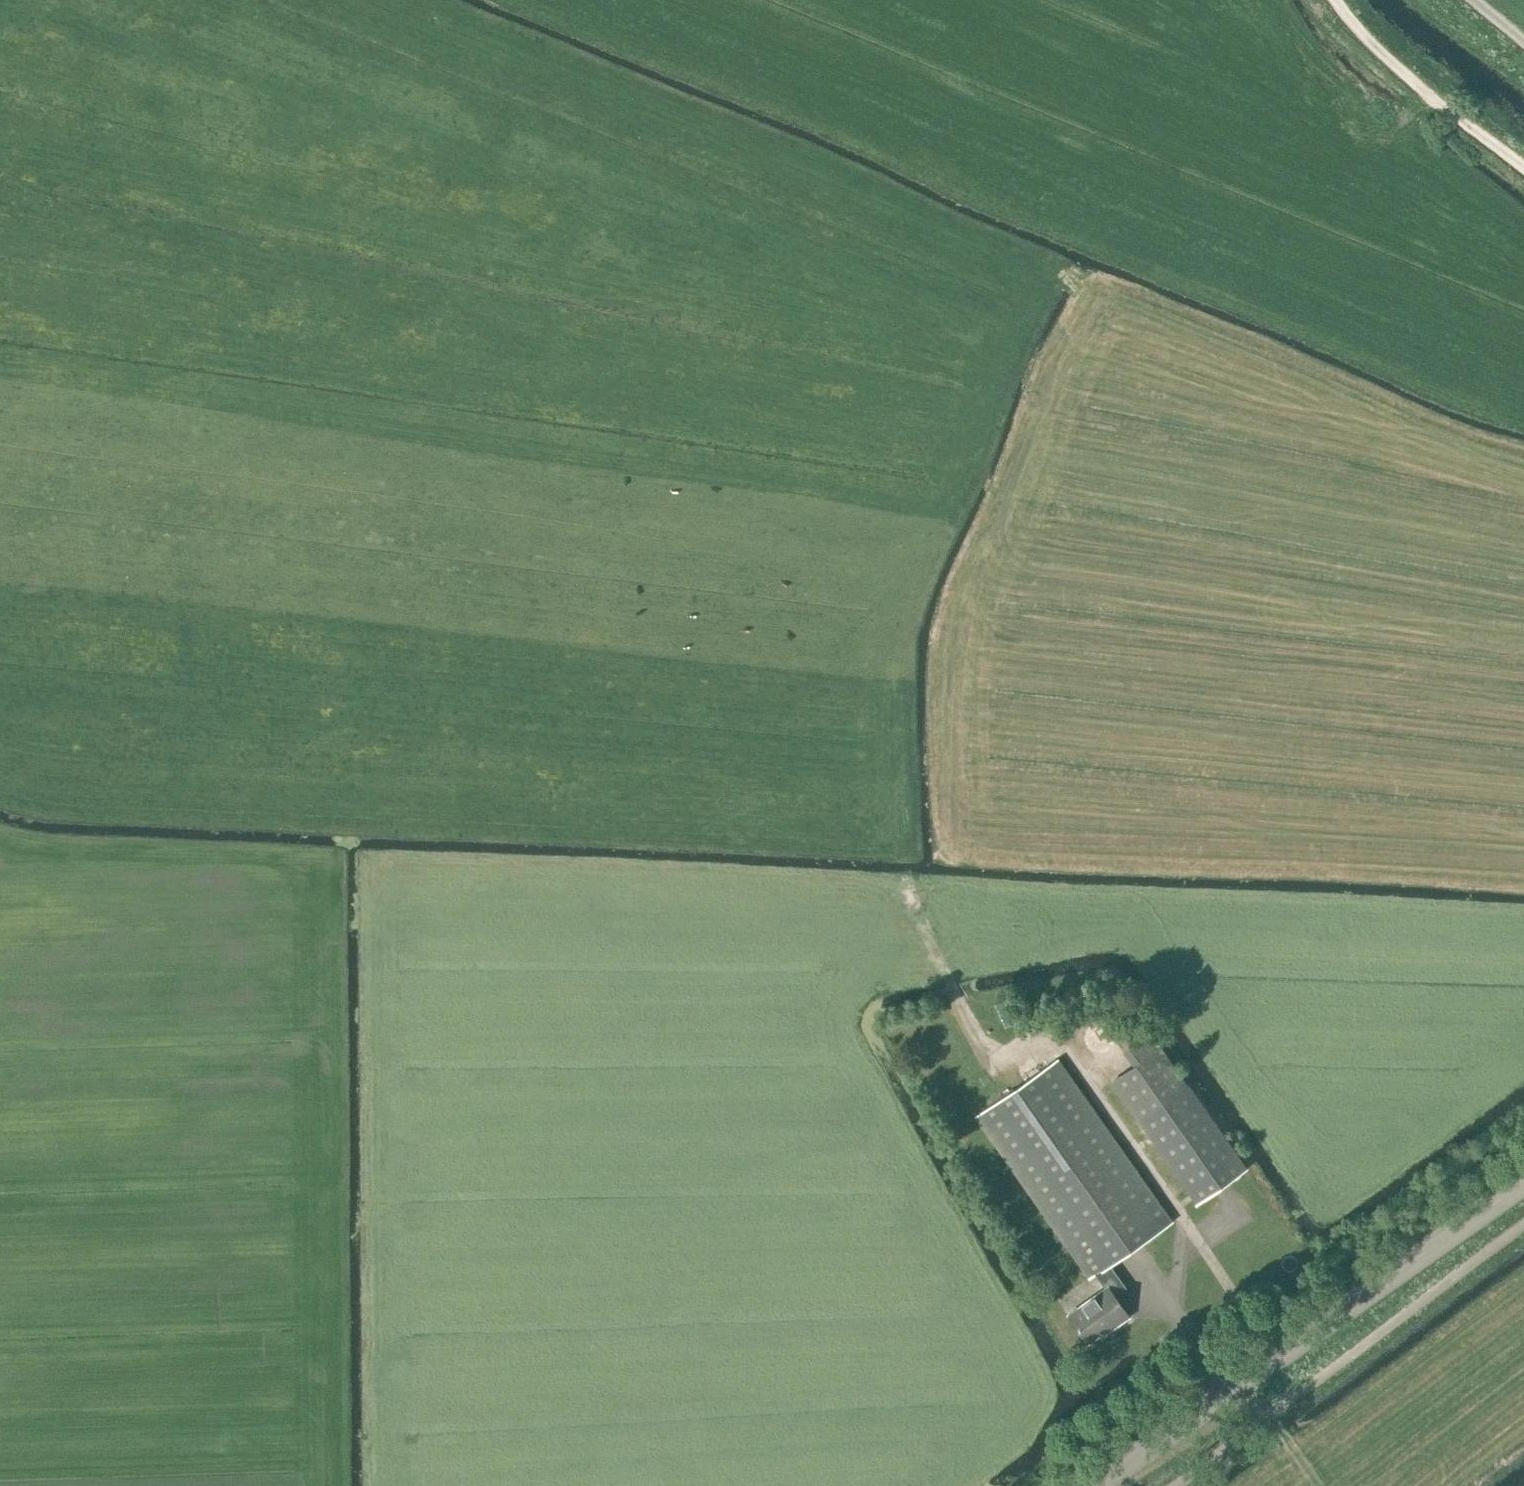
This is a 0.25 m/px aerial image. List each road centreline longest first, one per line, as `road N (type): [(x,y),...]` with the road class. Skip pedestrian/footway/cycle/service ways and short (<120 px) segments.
road 1 (secondary): [(1111,1485),(1523,1195)]
road 2 (track): [(1523,172),(1390,62),(1332,0)]

